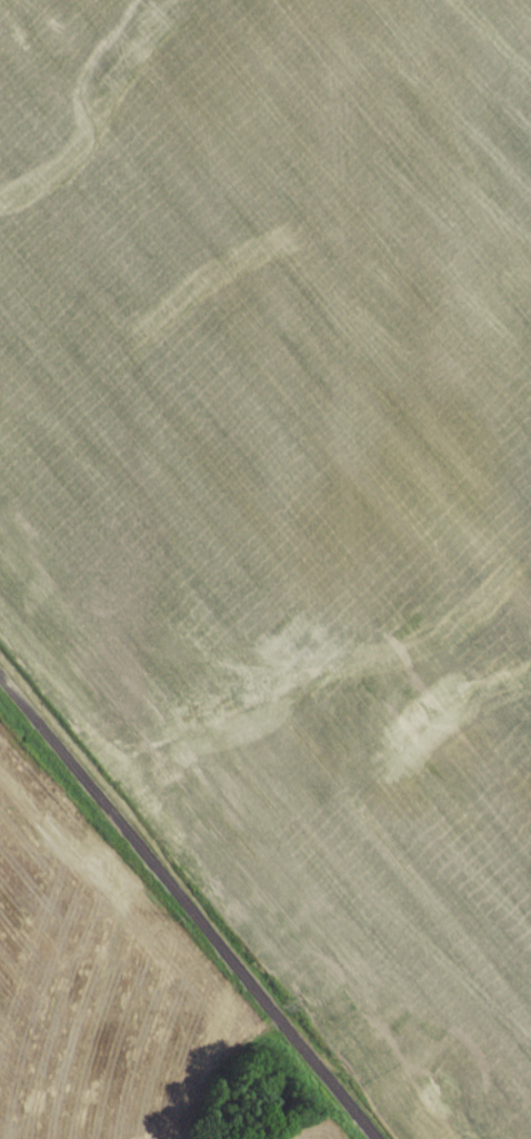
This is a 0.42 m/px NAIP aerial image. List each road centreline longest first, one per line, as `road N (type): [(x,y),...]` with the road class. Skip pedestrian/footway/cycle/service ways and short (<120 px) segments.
road 1 (residential): [(374,1138),(0,678)]

